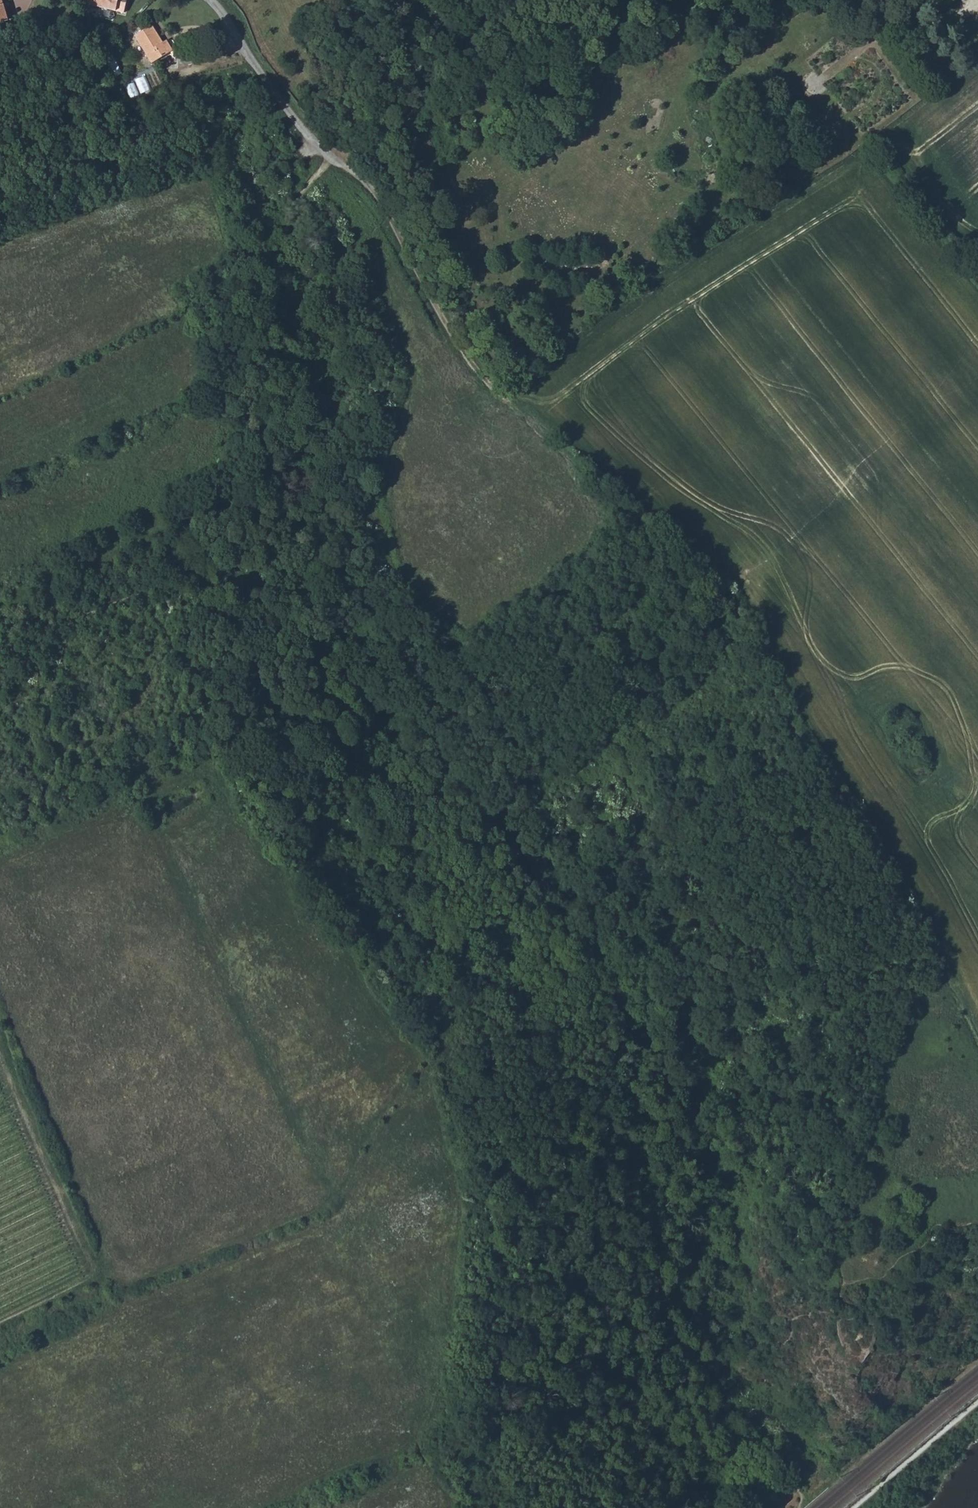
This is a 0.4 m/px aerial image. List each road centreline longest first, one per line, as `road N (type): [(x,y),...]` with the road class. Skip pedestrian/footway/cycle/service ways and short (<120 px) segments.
road 1 (track): [(373,190),(446,328),(505,403)]
road 2 (residential): [(210,0),(261,76),(373,190)]

